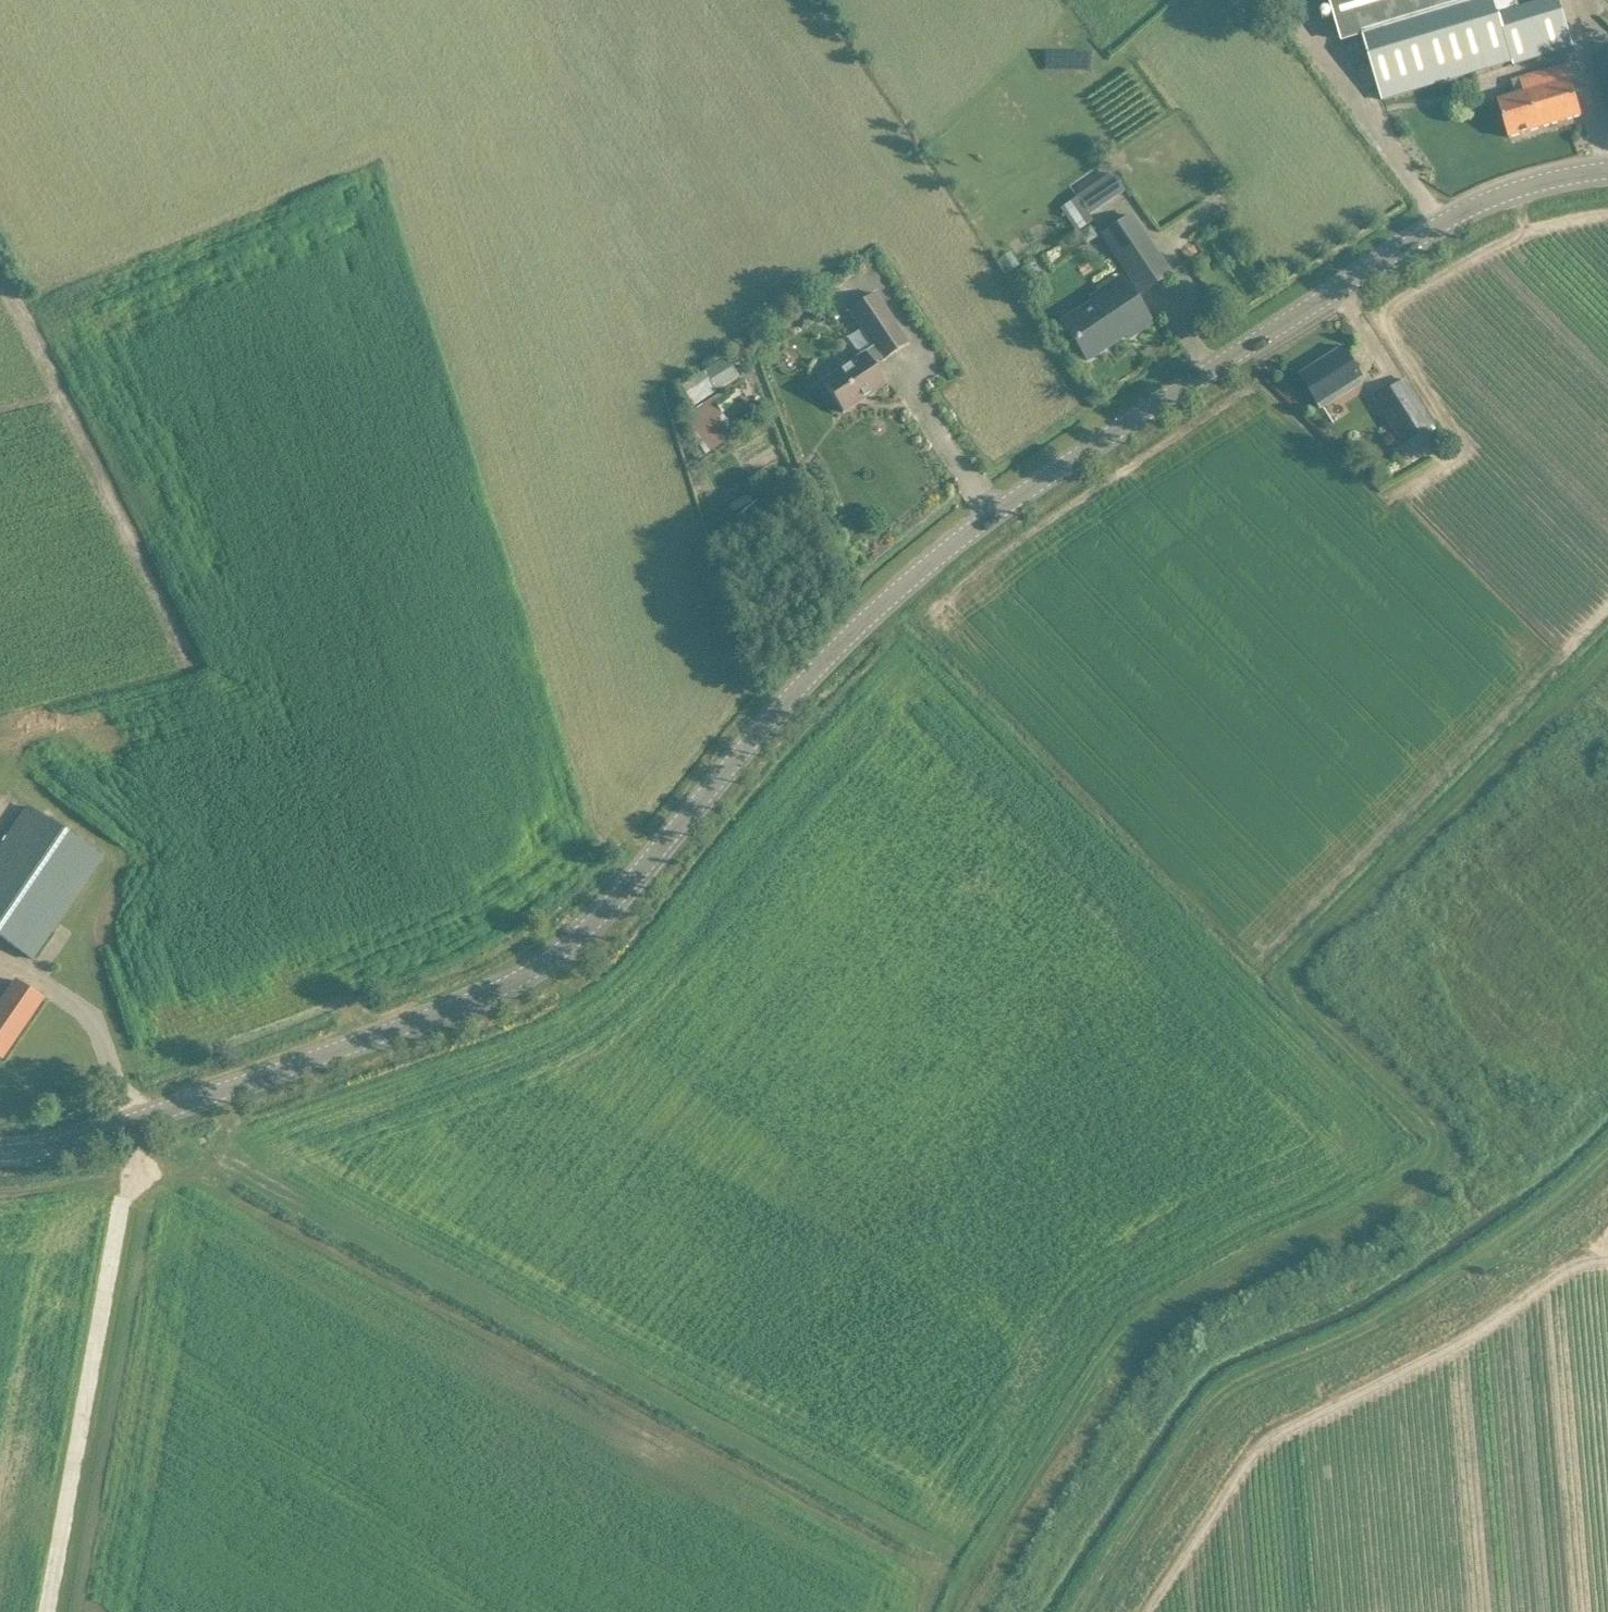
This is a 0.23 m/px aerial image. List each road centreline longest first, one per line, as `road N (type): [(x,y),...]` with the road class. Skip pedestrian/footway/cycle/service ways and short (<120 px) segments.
road 1 (tertiary): [(1607,170),(1471,205),(1383,254),(979,523),(850,625),(598,921),(537,972),(134,1122),(0,1154)]
road 2 (track): [(1607,1155),(1398,1325),(1241,1410),(1165,1499),(1087,1611)]
road 3 (track): [(48,1611),(134,1122)]

